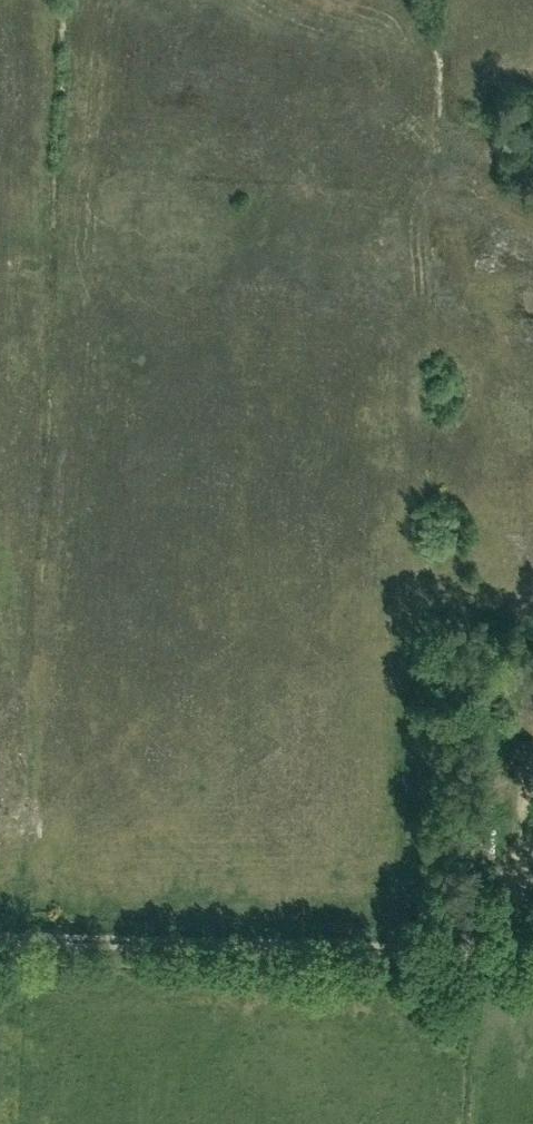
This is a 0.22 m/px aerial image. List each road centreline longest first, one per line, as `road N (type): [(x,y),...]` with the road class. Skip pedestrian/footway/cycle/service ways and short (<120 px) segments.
road 1 (track): [(0,940),(532,956)]

